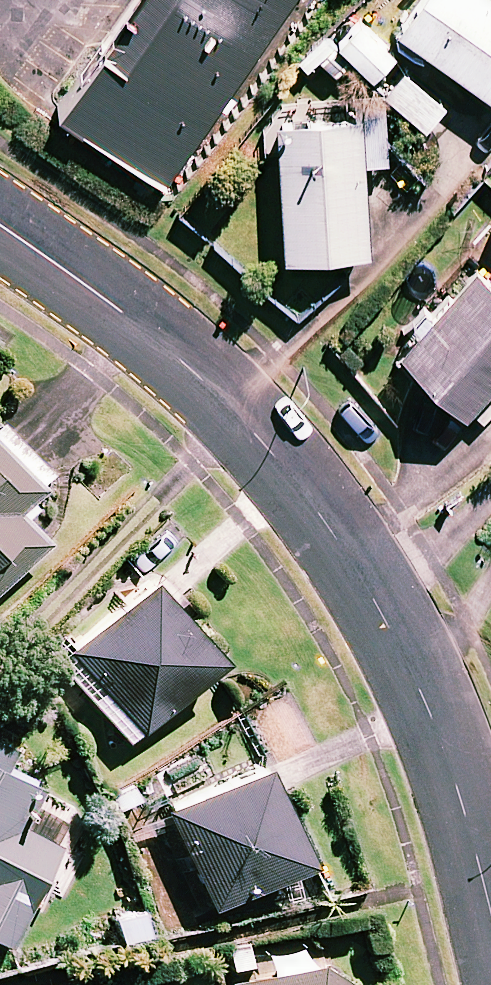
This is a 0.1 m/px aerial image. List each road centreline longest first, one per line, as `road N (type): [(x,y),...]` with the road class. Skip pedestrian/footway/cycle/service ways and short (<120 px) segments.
road 1 (residential): [(490,918),(462,799),(425,699),(328,527),(187,366),(0,227)]

